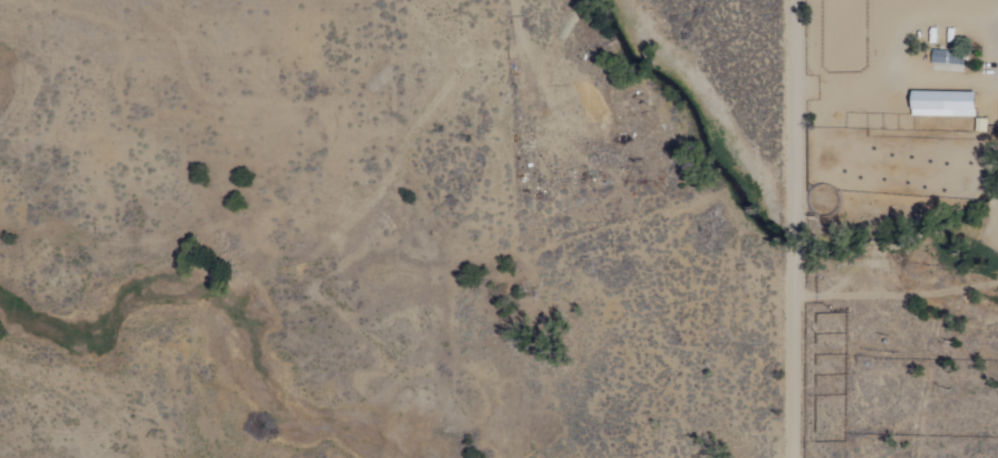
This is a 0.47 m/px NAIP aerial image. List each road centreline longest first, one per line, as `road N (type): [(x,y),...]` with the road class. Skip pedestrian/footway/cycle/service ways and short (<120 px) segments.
road 1 (residential): [(795,457),(793,0)]

